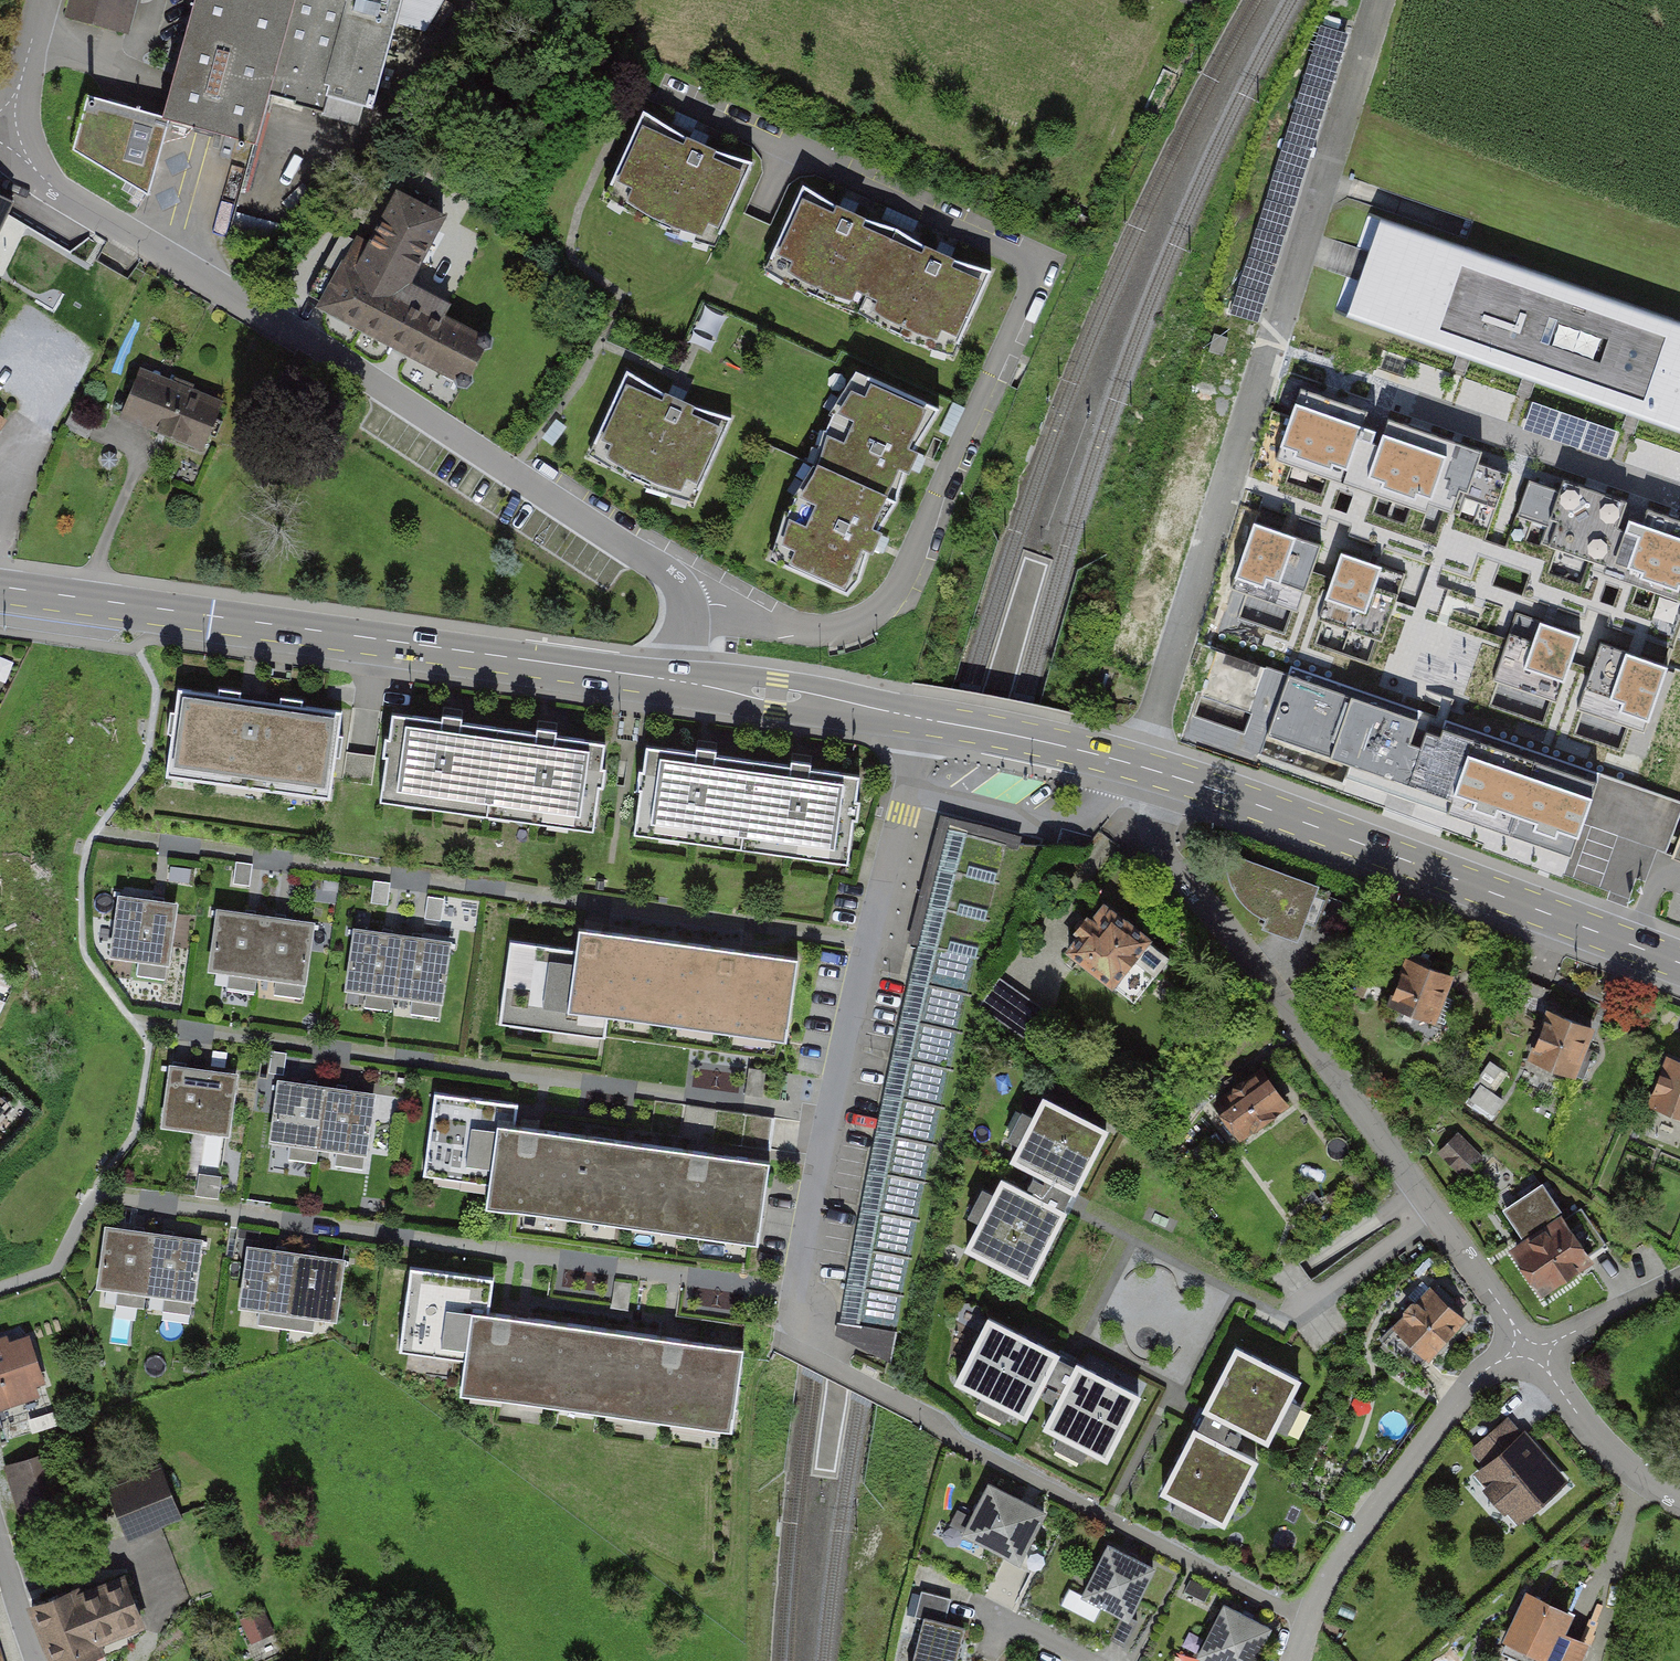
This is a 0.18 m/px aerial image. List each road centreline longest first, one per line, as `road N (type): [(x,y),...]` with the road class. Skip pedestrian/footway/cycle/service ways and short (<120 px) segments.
road 1 (residential): [(6,139),(77,204),(341,358),(671,575),(686,609),(676,682)]
road 2 (track): [(0,1287),(56,1269),(90,1192),(800,1294)]
road 3 (residential): [(1378,0),(1140,737),(1141,767)]
road 4 (residential): [(1141,767),(1151,827),(1529,1347)]
road 5 (tertiary): [(676,682),(0,589)]
road 6 (residential): [(921,719),(830,1115),(791,1347)]
road 7 (tertiary): [(1679,962),(1141,767)]
road 8 (residential): [(1291,1660),(1331,1569),(1398,1470),(1476,1382),(1529,1347)]
road 9 (tertiary): [(921,719),(676,682)]
road 10 (tertiary): [(1141,767),(921,719)]
road 11 (residential): [(1529,1347),(1625,1466),(1679,1500)]
road 12 (residential): [(1529,1347),(1679,1277)]
road 13 (residential): [(40,0),(6,139)]
road 14 (residential): [(1088,1660),(973,1603)]
road 15 (residential): [(0,1543),(39,1660)]

